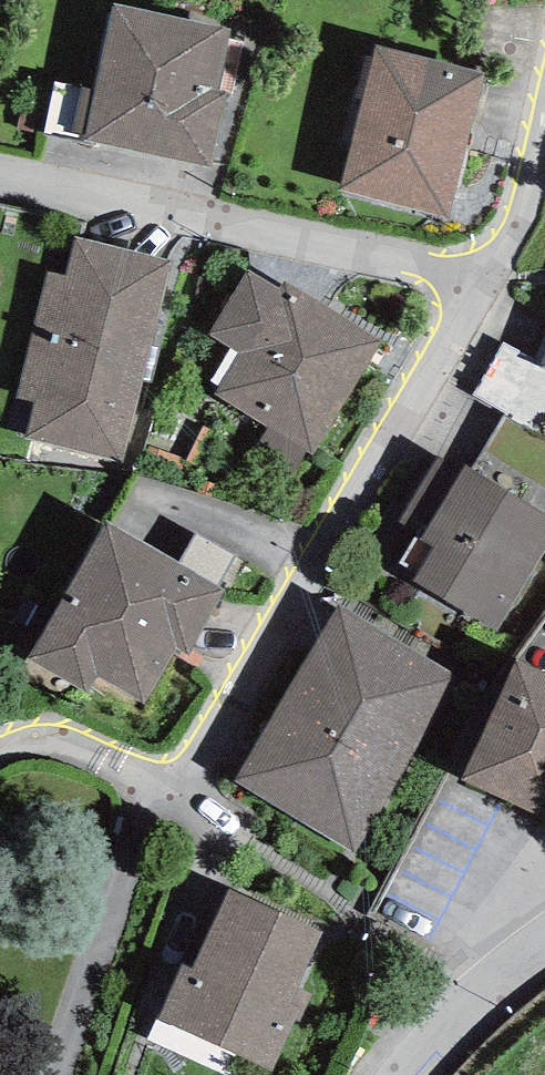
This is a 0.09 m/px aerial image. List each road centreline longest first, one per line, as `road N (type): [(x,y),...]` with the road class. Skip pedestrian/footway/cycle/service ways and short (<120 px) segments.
road 1 (residential): [(182,793),(488,281)]
road 2 (residential): [(488,281),(0,189)]
road 3 (residential): [(182,793),(41,734),(0,749)]
road 4 (residential): [(544,947),(482,993),(410,1074)]
road 5 (residential): [(488,281),(525,222),(544,121)]

